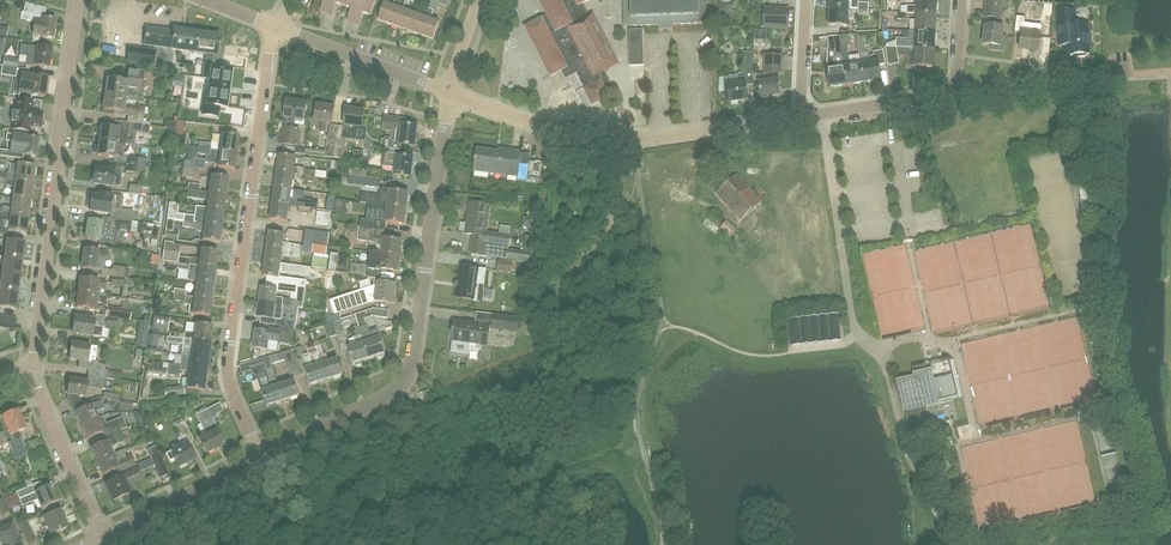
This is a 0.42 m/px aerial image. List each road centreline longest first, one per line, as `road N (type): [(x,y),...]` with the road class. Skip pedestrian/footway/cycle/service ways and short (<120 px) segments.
road 1 (residential): [(261,458),(405,379),(448,93)]
road 2 (residential): [(261,458),(226,366),(279,28)]
road 3 (residential): [(29,368),(77,0)]
road 4 (residential): [(632,139),(556,130),(448,93)]
road 5 (residential): [(101,538),(29,368)]
road 6 (residential): [(448,93),(279,28)]
road 7 (residential): [(101,538),(261,458)]
road 8 (residential): [(632,139),(803,117)]
road 9 (residential): [(955,94),(1121,72)]
road 10 (residential): [(803,117),(955,94)]

